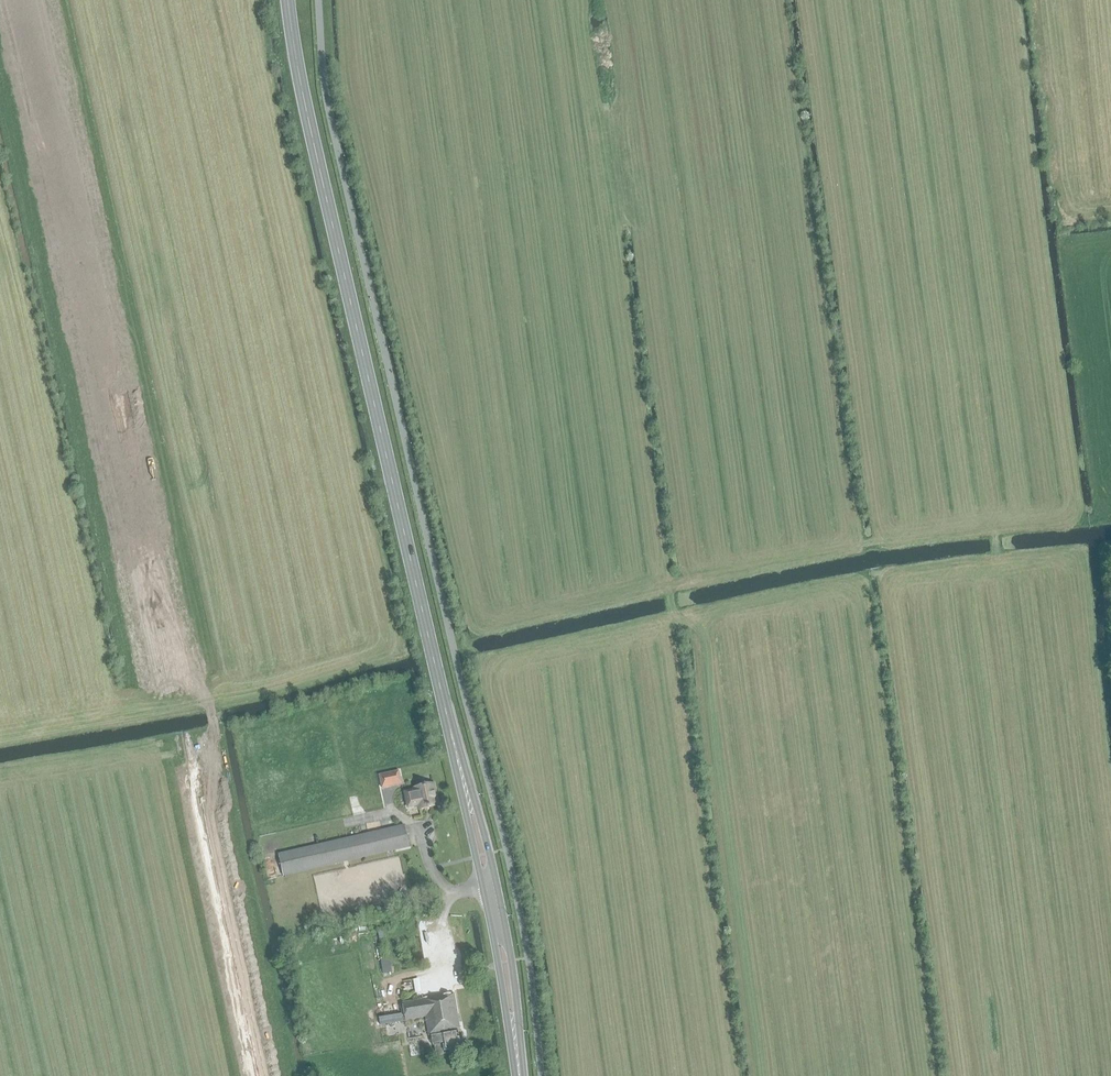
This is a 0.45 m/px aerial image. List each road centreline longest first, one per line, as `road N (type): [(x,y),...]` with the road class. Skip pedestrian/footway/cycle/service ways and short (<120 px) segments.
road 1 (tertiary): [(519,1075),(494,907),(318,161),(287,0)]

